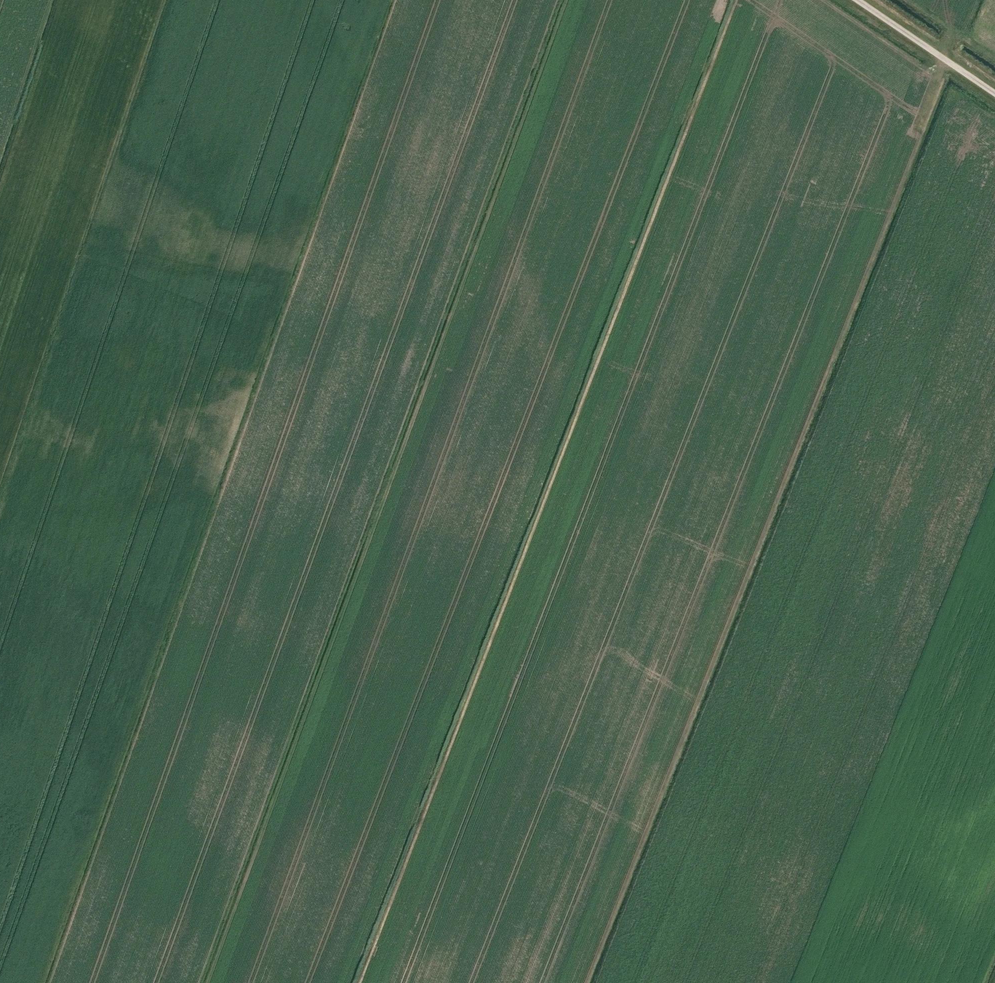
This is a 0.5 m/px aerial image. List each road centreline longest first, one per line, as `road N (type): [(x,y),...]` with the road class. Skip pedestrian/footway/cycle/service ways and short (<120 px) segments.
road 1 (unclassified): [(994,93),(858,0)]

